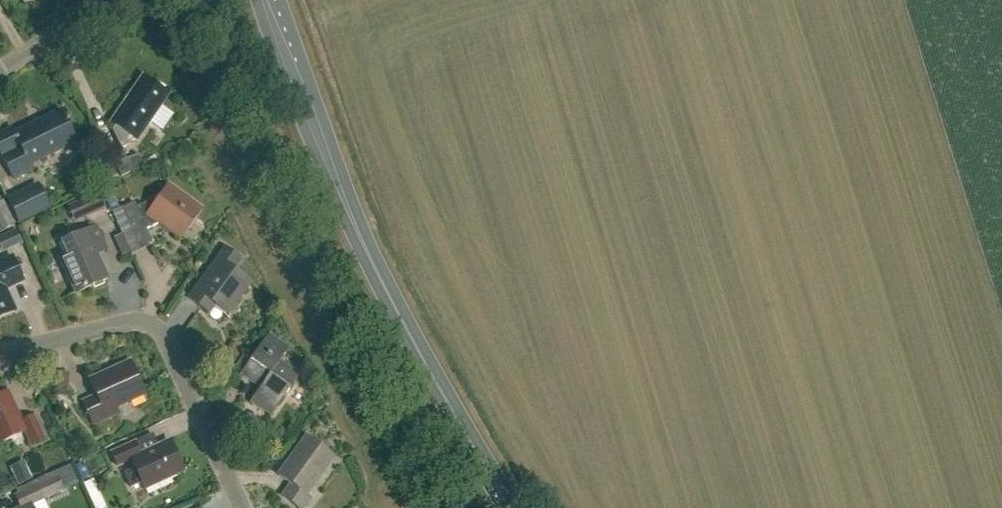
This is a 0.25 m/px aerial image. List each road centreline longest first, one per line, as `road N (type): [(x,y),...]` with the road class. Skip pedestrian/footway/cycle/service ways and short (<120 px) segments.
road 1 (primary): [(512,507),(369,254),(270,0)]
road 2 (residential): [(241,507),(156,334),(129,327),(0,355)]
road 3 (residential): [(0,72),(96,11),(101,0)]

